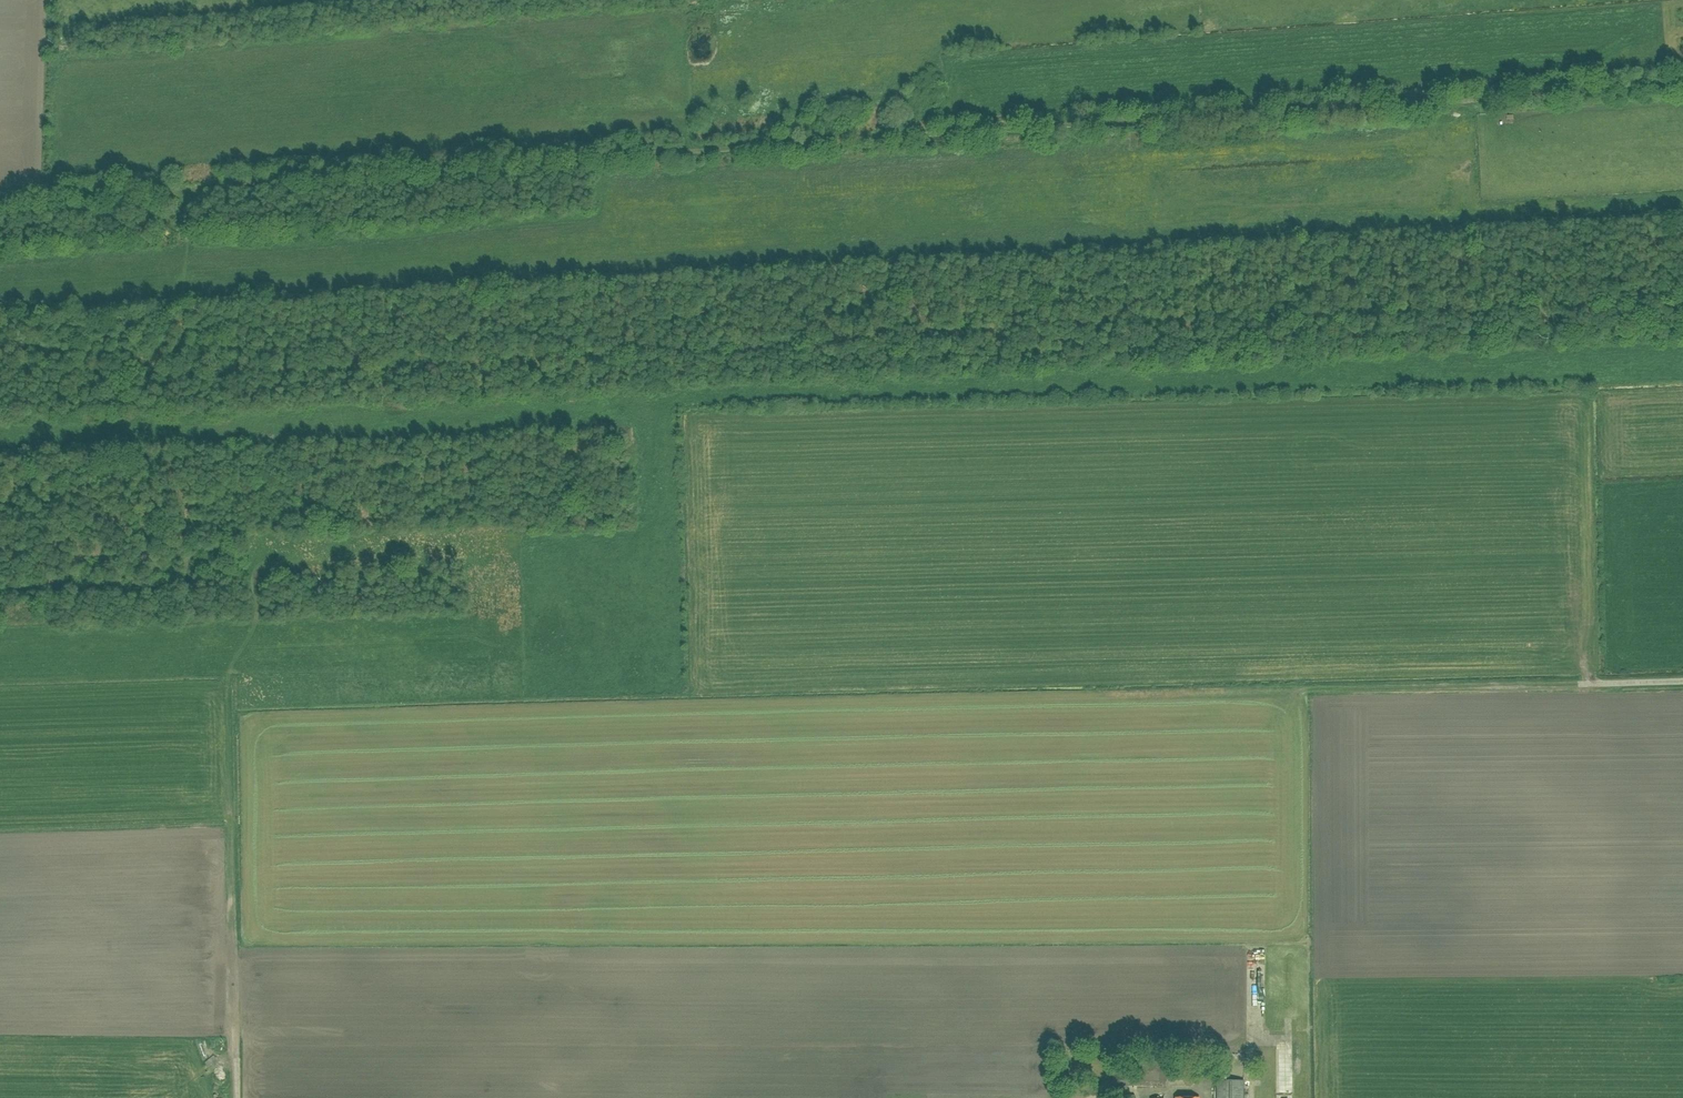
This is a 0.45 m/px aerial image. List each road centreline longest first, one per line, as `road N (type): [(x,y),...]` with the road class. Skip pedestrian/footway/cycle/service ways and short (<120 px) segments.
road 1 (track): [(169,189),(1682,85)]
road 2 (track): [(1116,695),(1682,680)]
road 3 (track): [(0,592),(185,586)]
road 4 (track): [(169,189),(0,201)]

